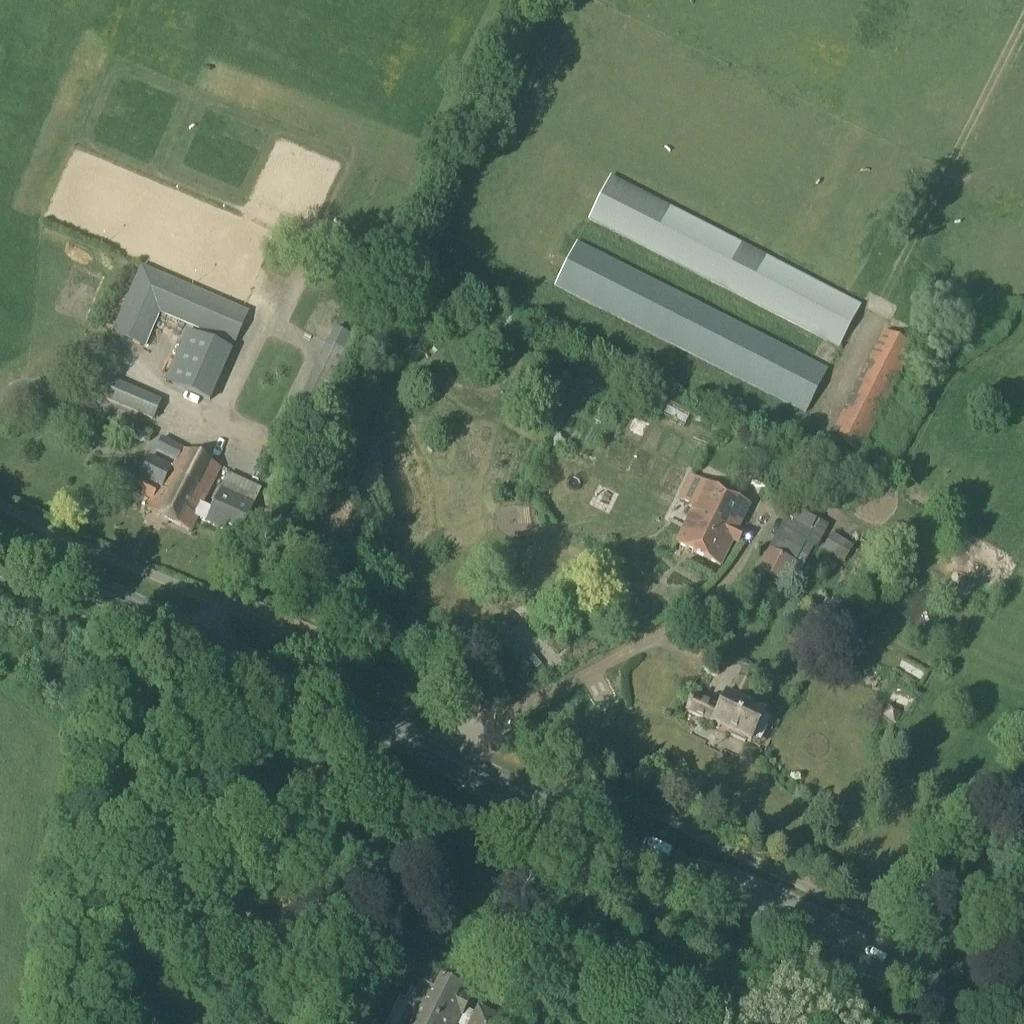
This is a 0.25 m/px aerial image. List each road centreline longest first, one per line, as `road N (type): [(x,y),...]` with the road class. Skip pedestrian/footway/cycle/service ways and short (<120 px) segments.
road 1 (track): [(455,763),(475,717),(674,635),(712,603),(1023,14)]
road 2 (primary): [(991,1023),(153,617)]
road 3 (unclassified): [(86,1023),(153,617)]
road 4 (primary): [(153,617),(0,544)]

